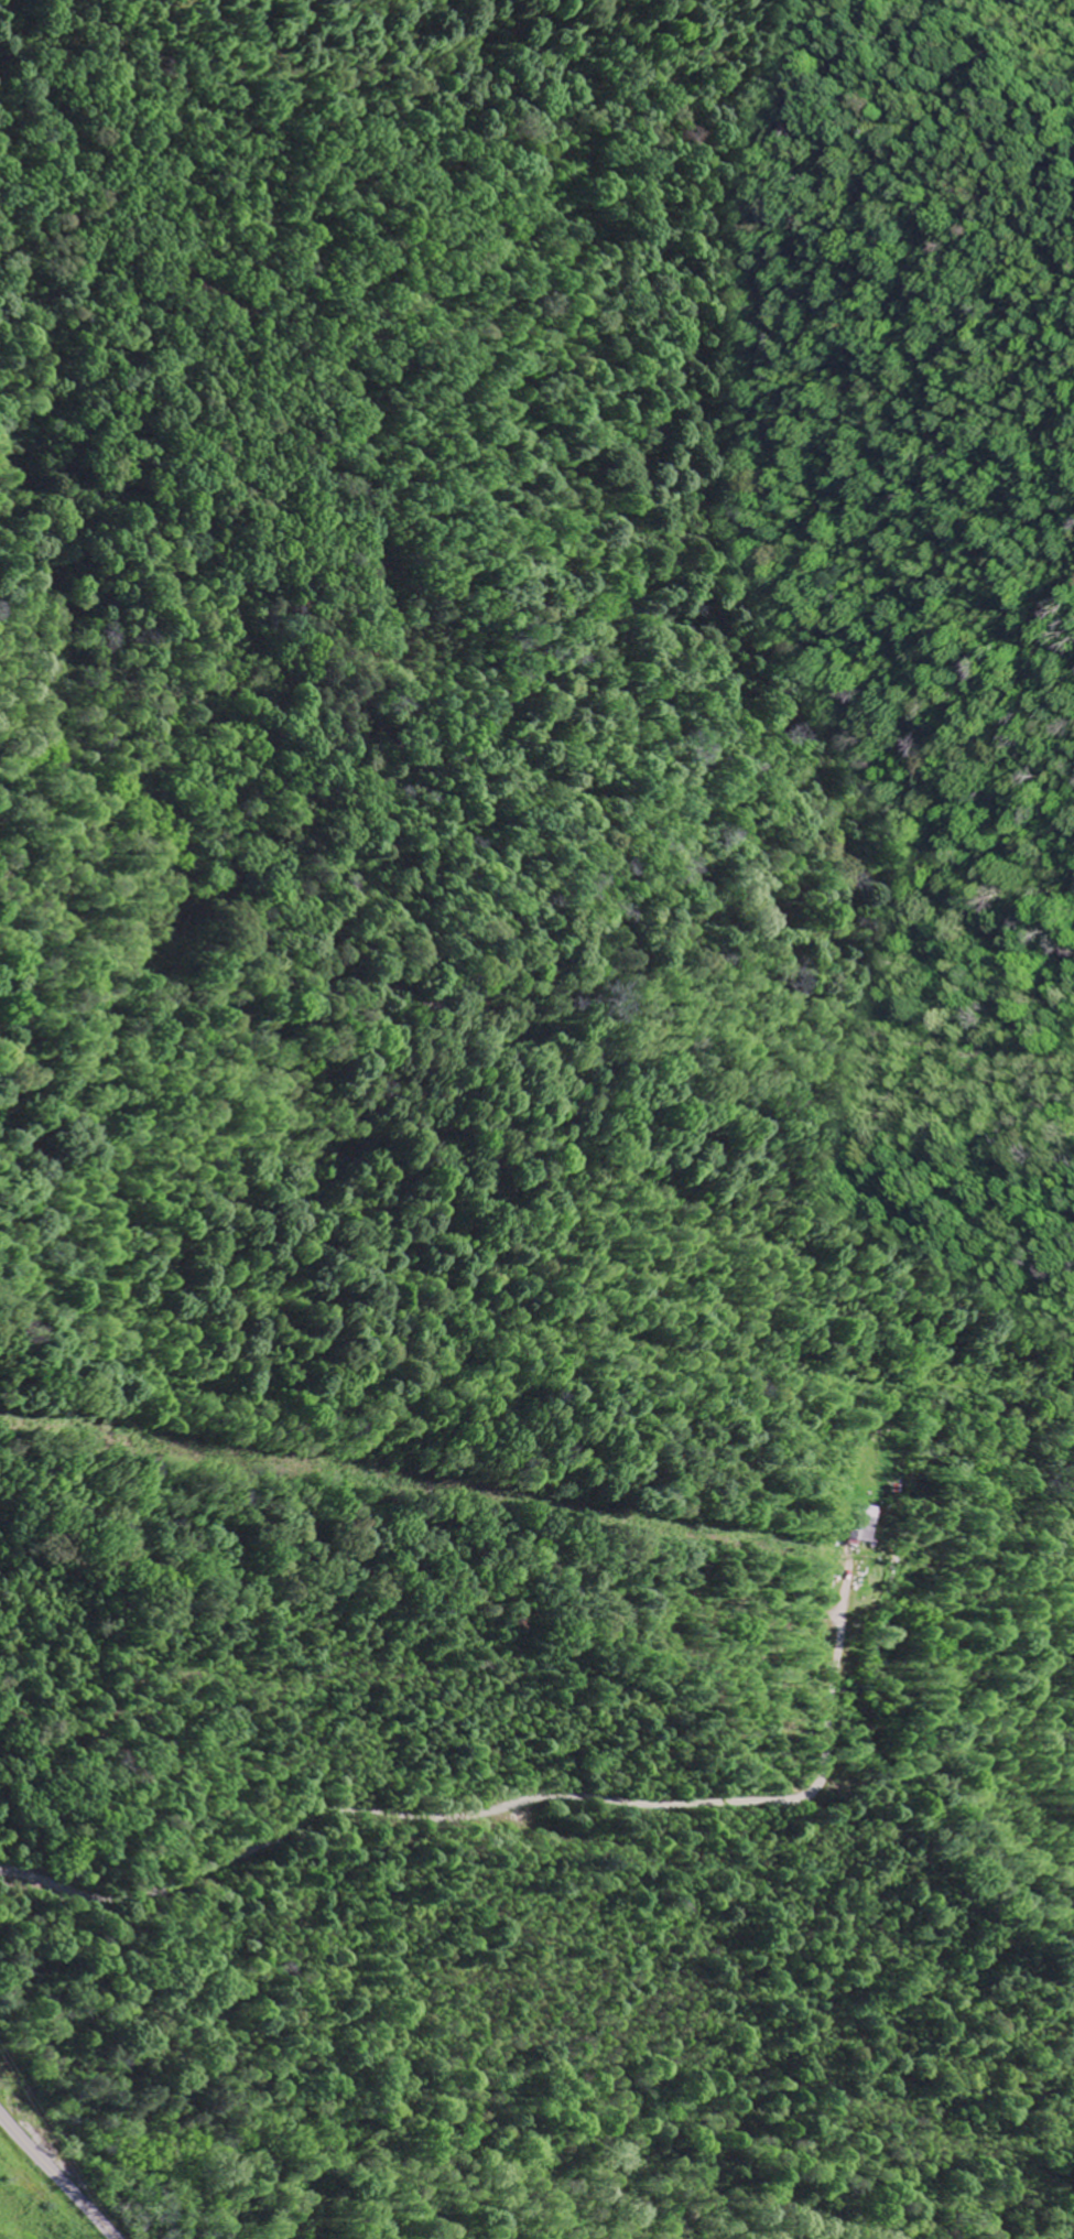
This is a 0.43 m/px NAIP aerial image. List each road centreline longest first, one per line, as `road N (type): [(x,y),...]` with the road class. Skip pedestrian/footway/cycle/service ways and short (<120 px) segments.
road 1 (residential): [(493,766),(452,582),(410,505),(403,433),(386,415),(391,350),(586,166),(586,90),(544,72),(384,108),(295,42),(263,0)]
road 2 (residential): [(0,1871),(108,1901),(162,1890),(350,1809),(444,1819),(561,1796),(650,1807),(800,1798)]
road 3 (tertiary): [(114,2238),(0,2112)]

